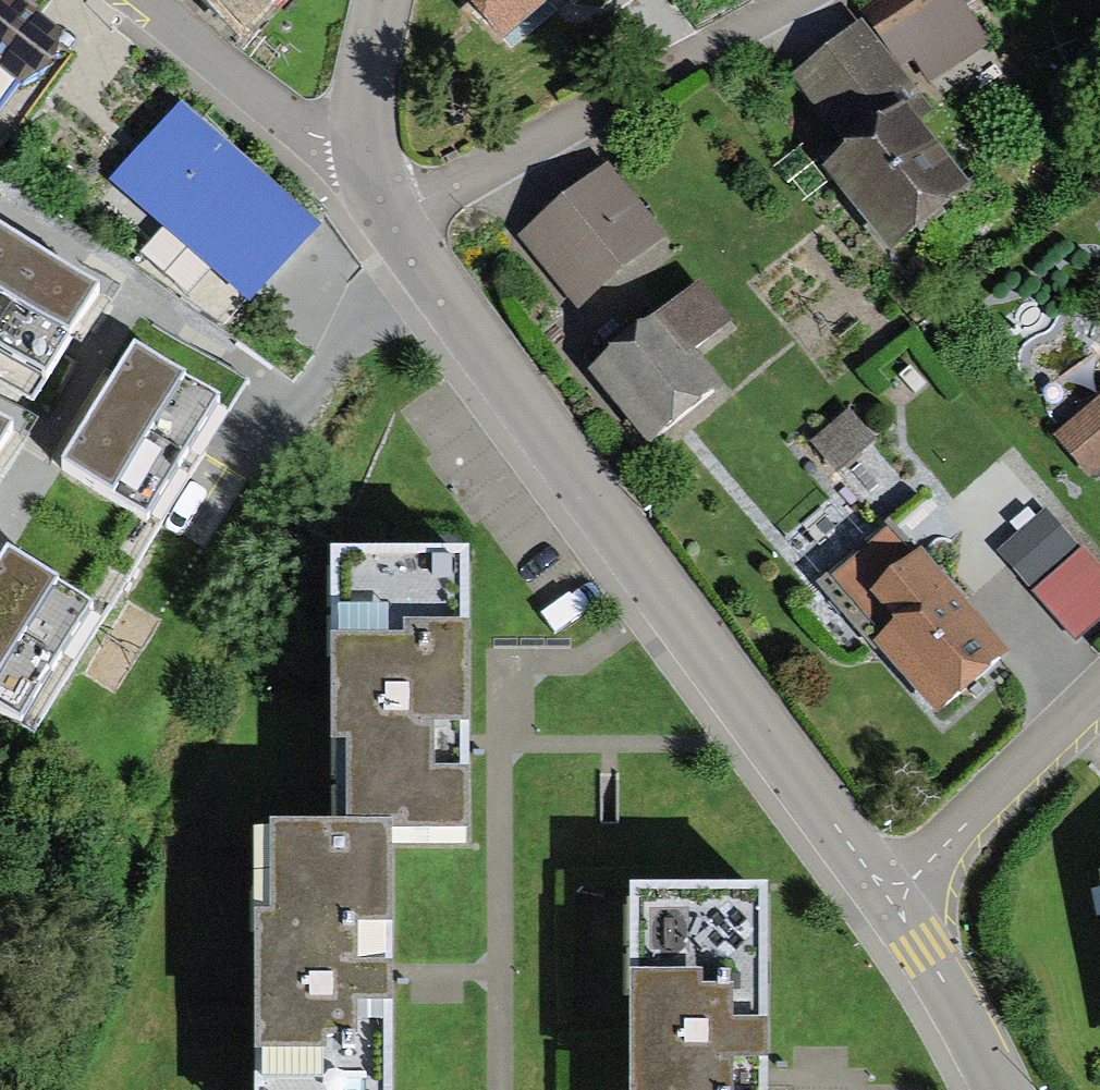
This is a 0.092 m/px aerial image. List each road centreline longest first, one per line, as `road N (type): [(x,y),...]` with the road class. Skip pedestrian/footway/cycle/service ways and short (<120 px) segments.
road 1 (residential): [(893,916),(602,509),(440,302),(395,228),(356,154),(358,100),(379,0)]
road 2 (residential): [(1099,709),(893,916)]
road 3 (residential): [(982,1089),(893,916)]

